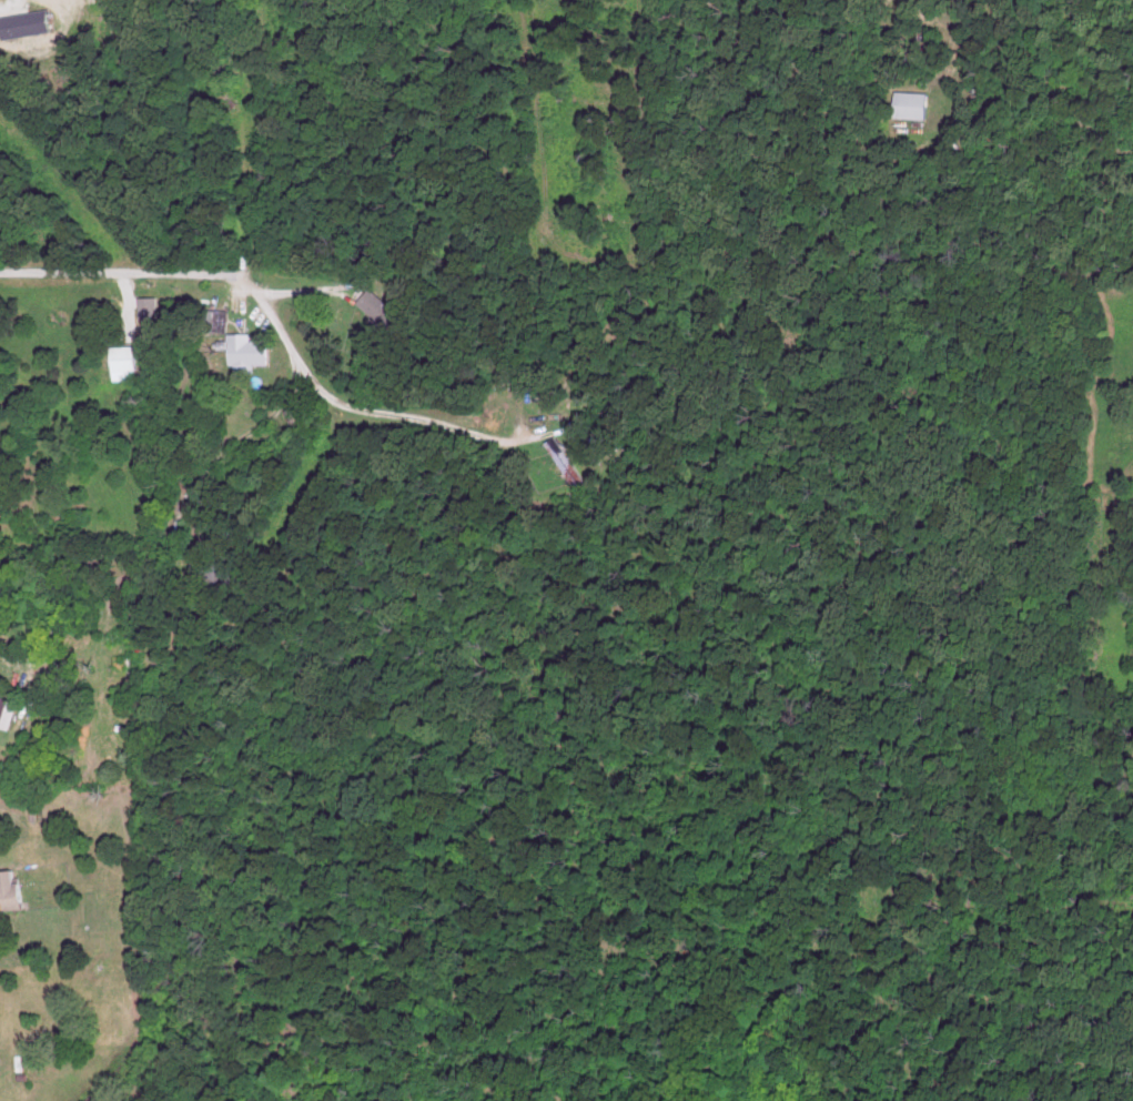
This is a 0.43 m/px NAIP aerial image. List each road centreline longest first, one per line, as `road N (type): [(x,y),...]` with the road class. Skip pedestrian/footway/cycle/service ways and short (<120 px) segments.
road 1 (residential): [(0,276),(242,279)]

